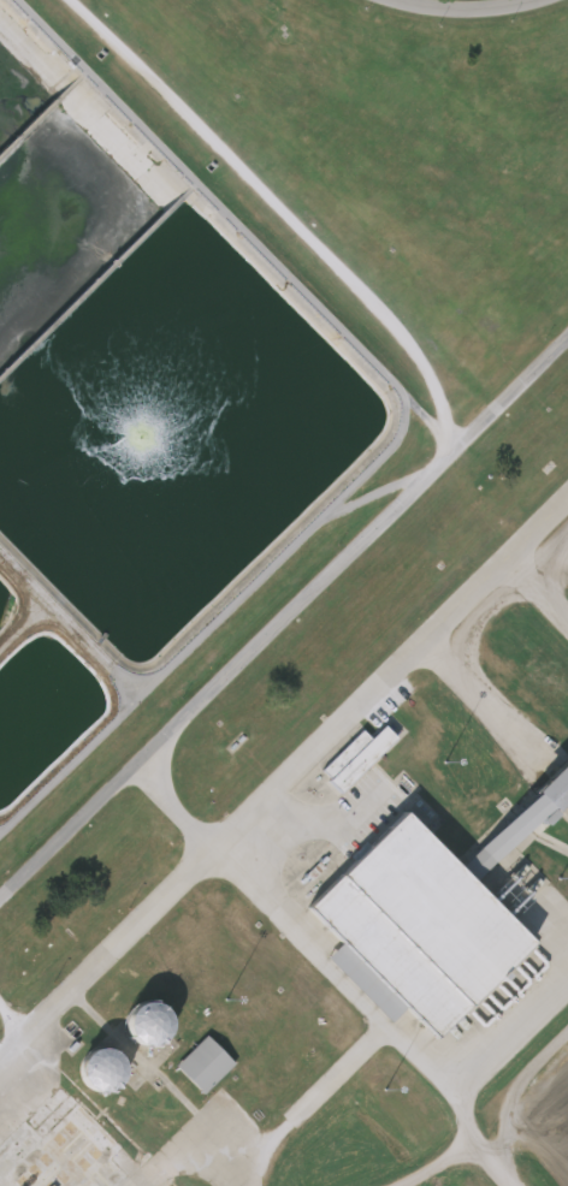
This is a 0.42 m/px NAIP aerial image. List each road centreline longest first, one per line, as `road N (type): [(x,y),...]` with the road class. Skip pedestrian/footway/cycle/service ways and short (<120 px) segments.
road 1 (residential): [(567,344),(428,478),(165,757),(0,907)]

